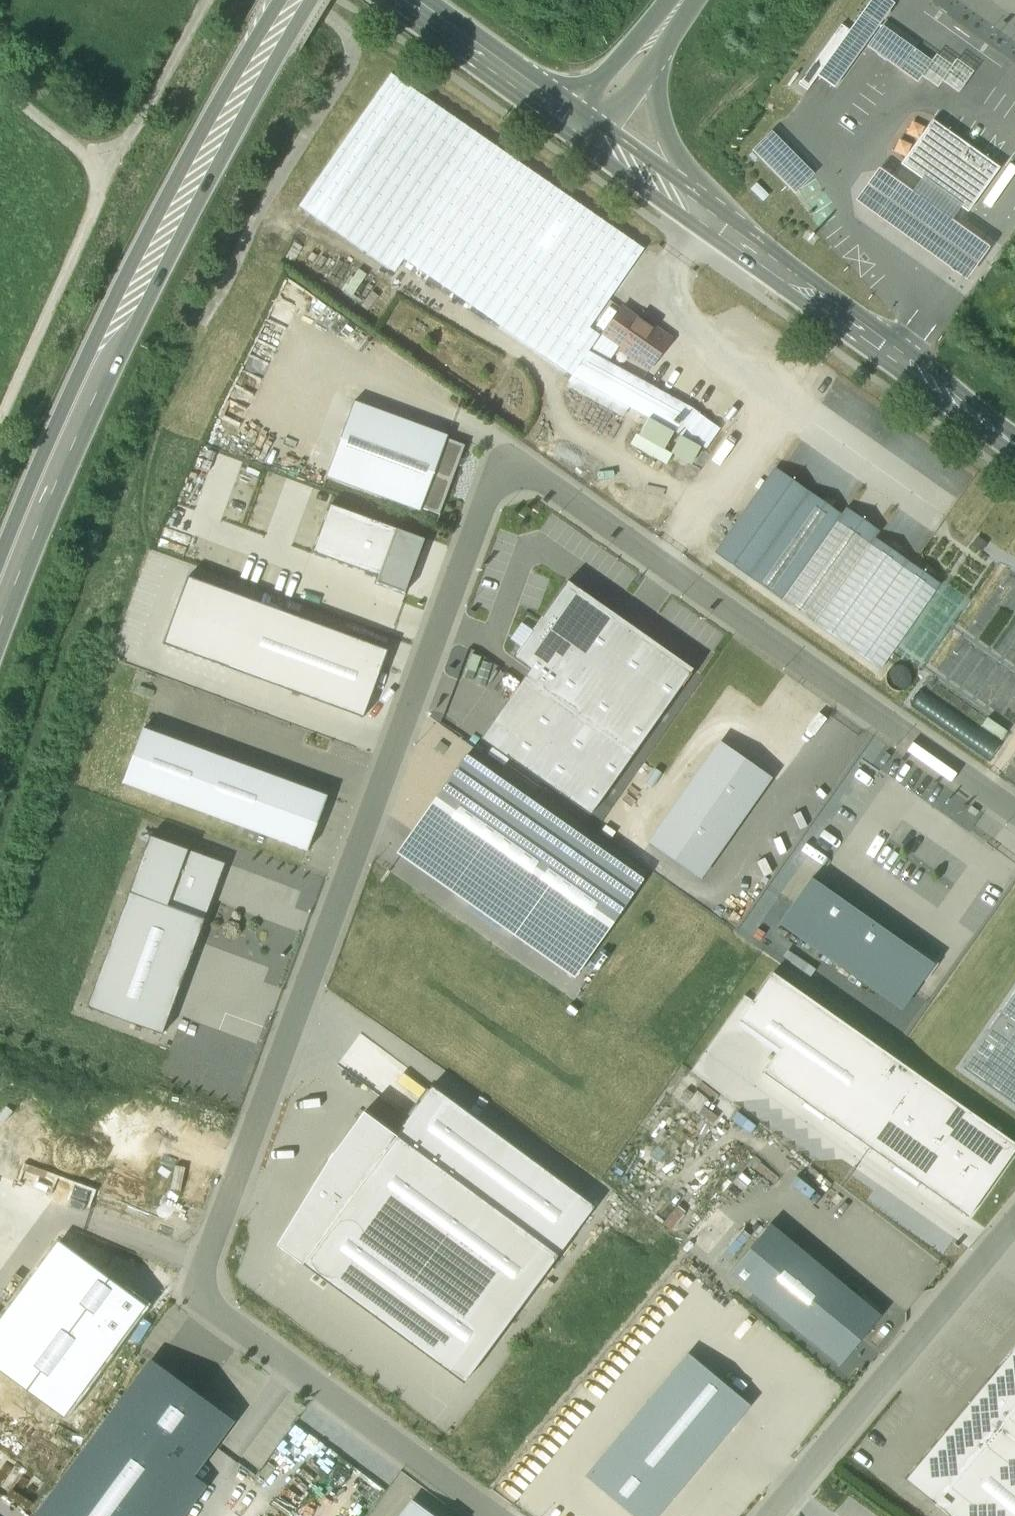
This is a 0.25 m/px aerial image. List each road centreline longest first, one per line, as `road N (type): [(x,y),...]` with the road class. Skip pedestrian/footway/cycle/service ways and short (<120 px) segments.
road 1 (residential): [(1014,813),(527,472),(505,475),(483,506),(207,1286),(224,1308),(504,1515)]
road 2 (trunk): [(0,599),(147,266),(291,0)]
road 3 (track): [(0,822),(166,407),(240,262)]
road 4 (secondary): [(1014,446),(704,217)]
road 5 (residential): [(778,1515),(1014,1222)]
road 6 (track): [(308,0),(345,33),(350,70),(271,193),(240,262)]
road 7 (track): [(0,428),(115,174)]
road 8 (secondary): [(572,120),(404,0)]
road 9 (track): [(115,174),(207,0)]
road 10 (trunk): [(704,217),(666,136),(657,60)]
road 11 (secondary): [(704,217),(572,120)]
road 12 (trunk): [(675,0),(572,120)]
road 13 (track): [(115,174),(0,87)]

